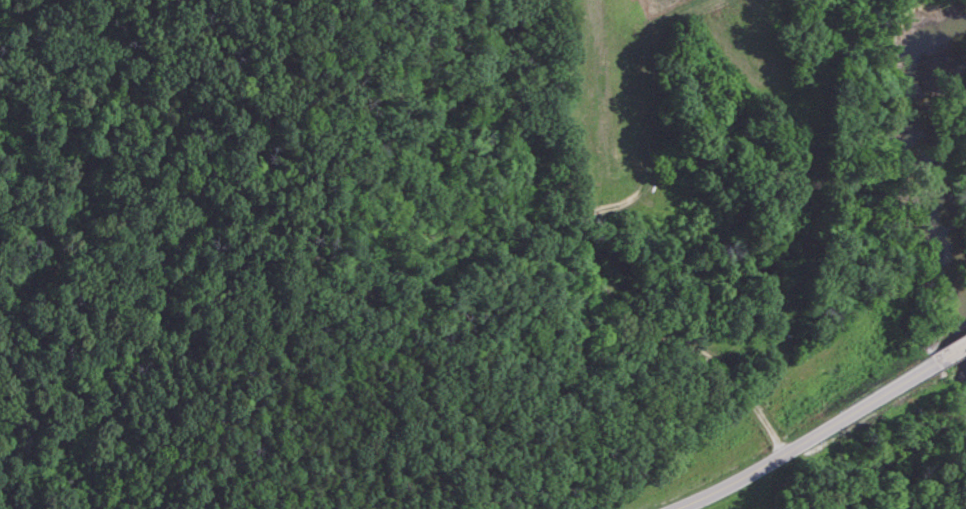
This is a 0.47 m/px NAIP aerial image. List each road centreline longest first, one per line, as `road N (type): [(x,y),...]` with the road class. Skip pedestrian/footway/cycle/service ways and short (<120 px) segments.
road 1 (secondary): [(679,508),(965,344)]

